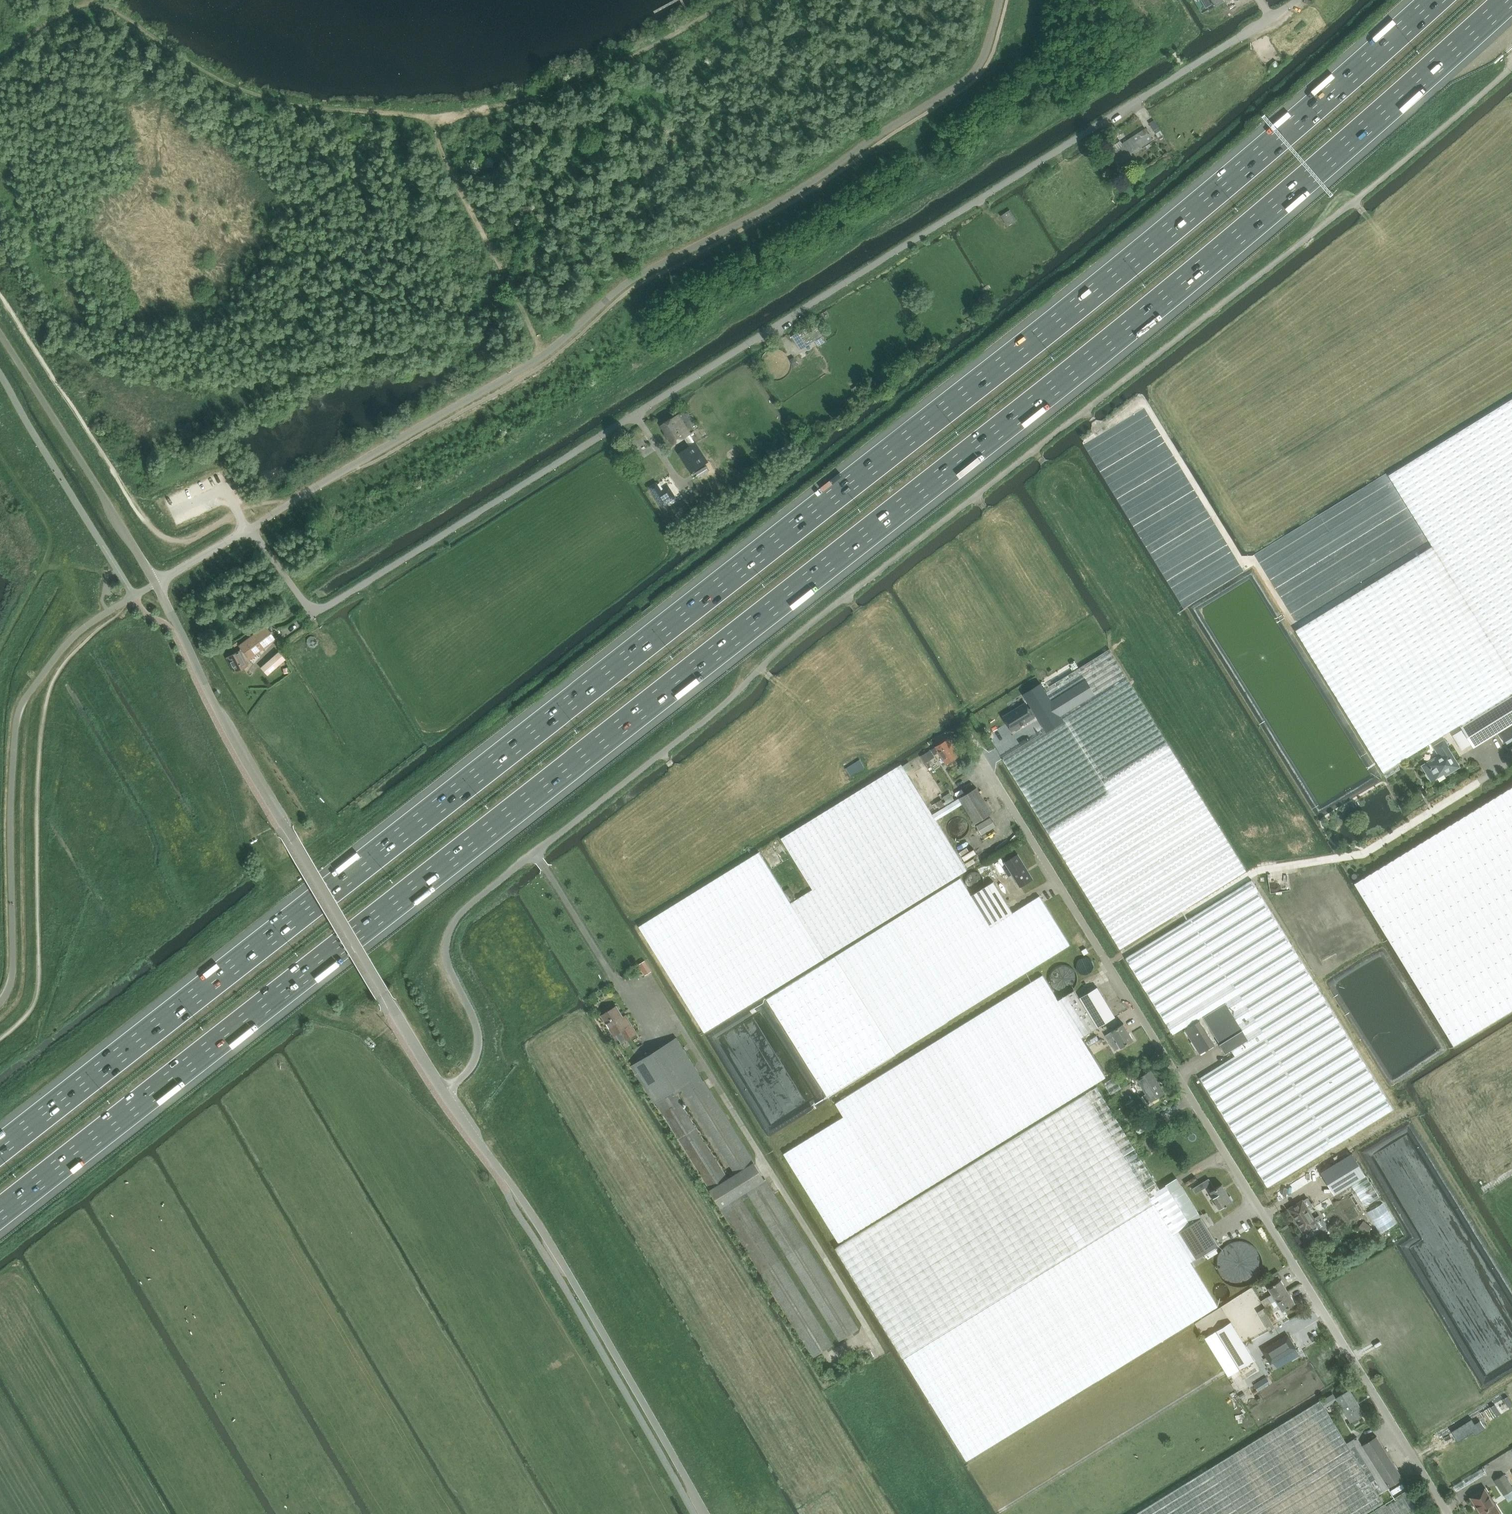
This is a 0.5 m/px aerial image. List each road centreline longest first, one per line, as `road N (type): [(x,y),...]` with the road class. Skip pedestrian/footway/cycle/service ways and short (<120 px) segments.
road 1 (motorway): [(0,1213),(1020,414),(1309,178),(1505,0)]
road 2 (motorway): [(1433,0),(1268,150),(998,368),(0,1149)]
road 3 (unclassified): [(444,1091),(469,1070),(479,1044),(446,953),(464,909),(733,697),(797,634),(1355,202),(1511,67)]
road 4 (residential): [(313,613),(1297,0)]
road 5 (unclassified): [(1447,1513),(980,756)]
road 6 (unclassified): [(444,1091),(217,707),(156,583)]
road 7 (unclassified): [(705,1513),(549,1240),(444,1091)]
road 8 (unclassified): [(156,583),(0,333)]
road 9 (track): [(1257,1202),(1401,1115)]

